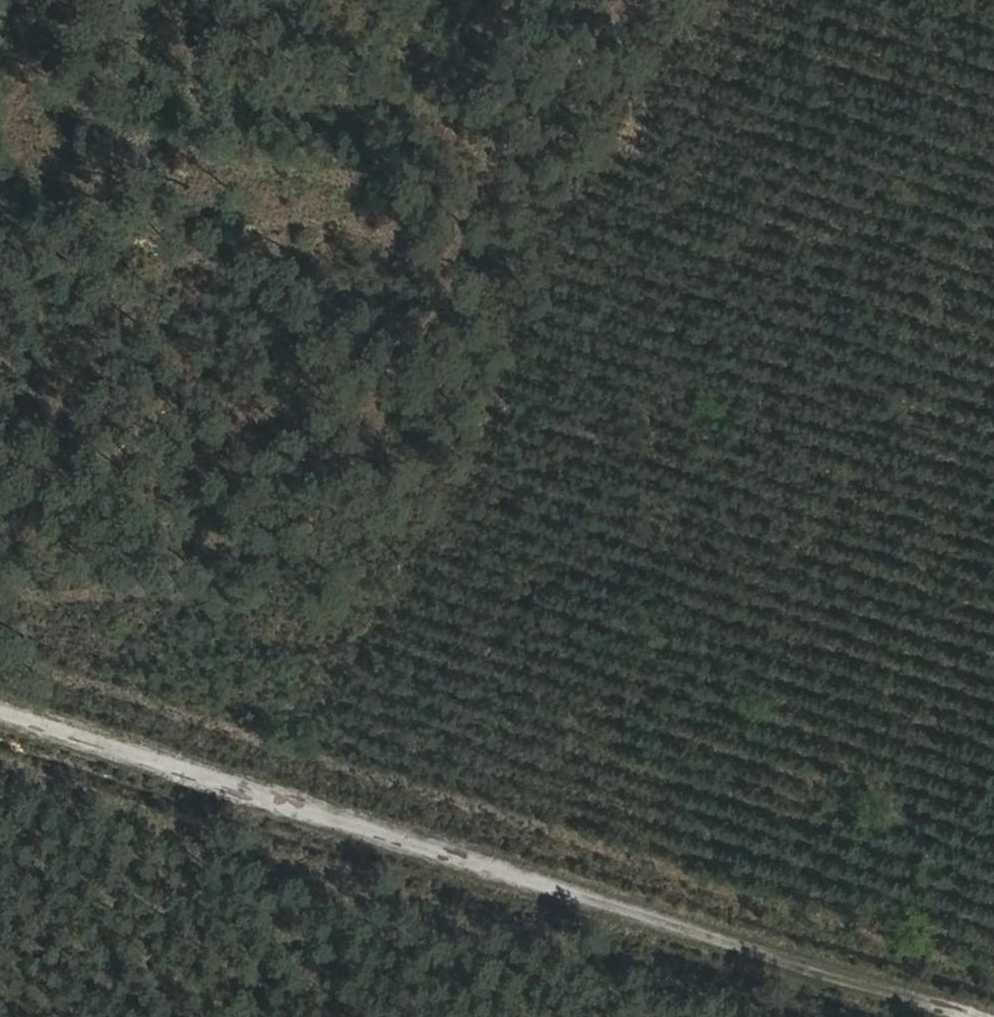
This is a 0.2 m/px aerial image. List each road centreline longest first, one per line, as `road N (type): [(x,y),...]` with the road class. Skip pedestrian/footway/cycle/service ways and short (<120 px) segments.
road 1 (track): [(993,1006),(0,695)]

